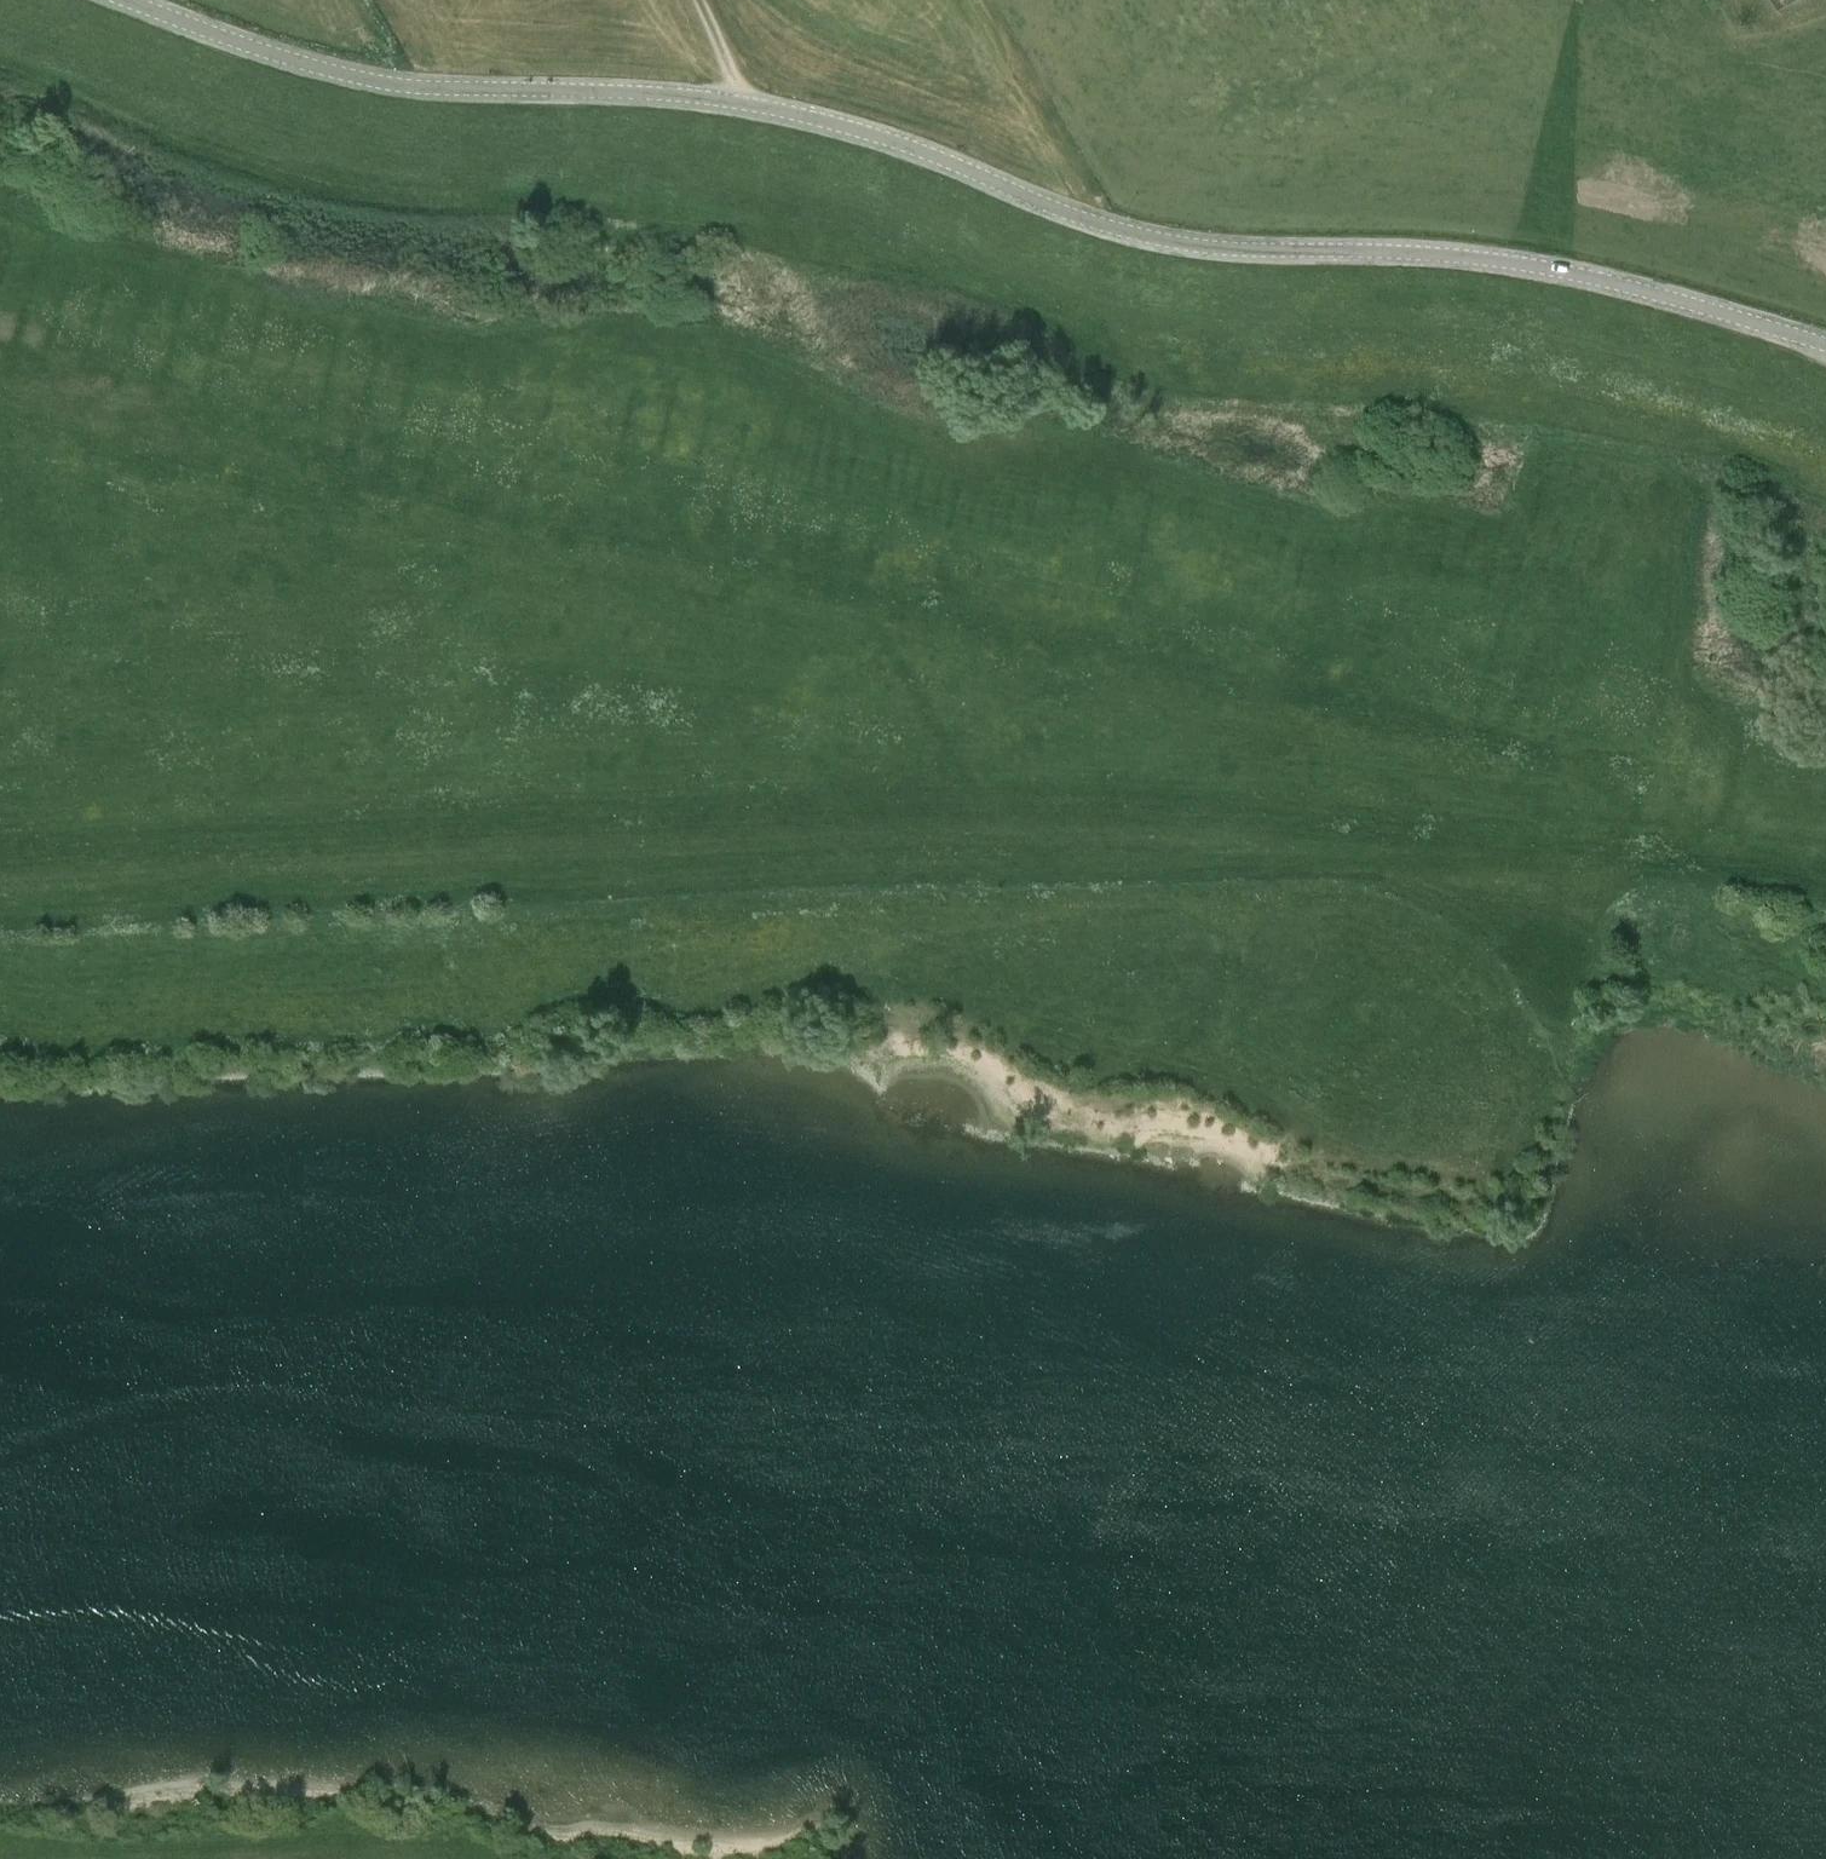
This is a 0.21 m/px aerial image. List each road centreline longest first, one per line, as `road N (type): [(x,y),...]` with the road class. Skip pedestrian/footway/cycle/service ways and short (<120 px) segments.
road 1 (tertiary): [(118,0),(379,87),(730,100),(926,157),(1038,208),(1126,235),(1216,251),(1523,267),(1825,345)]

